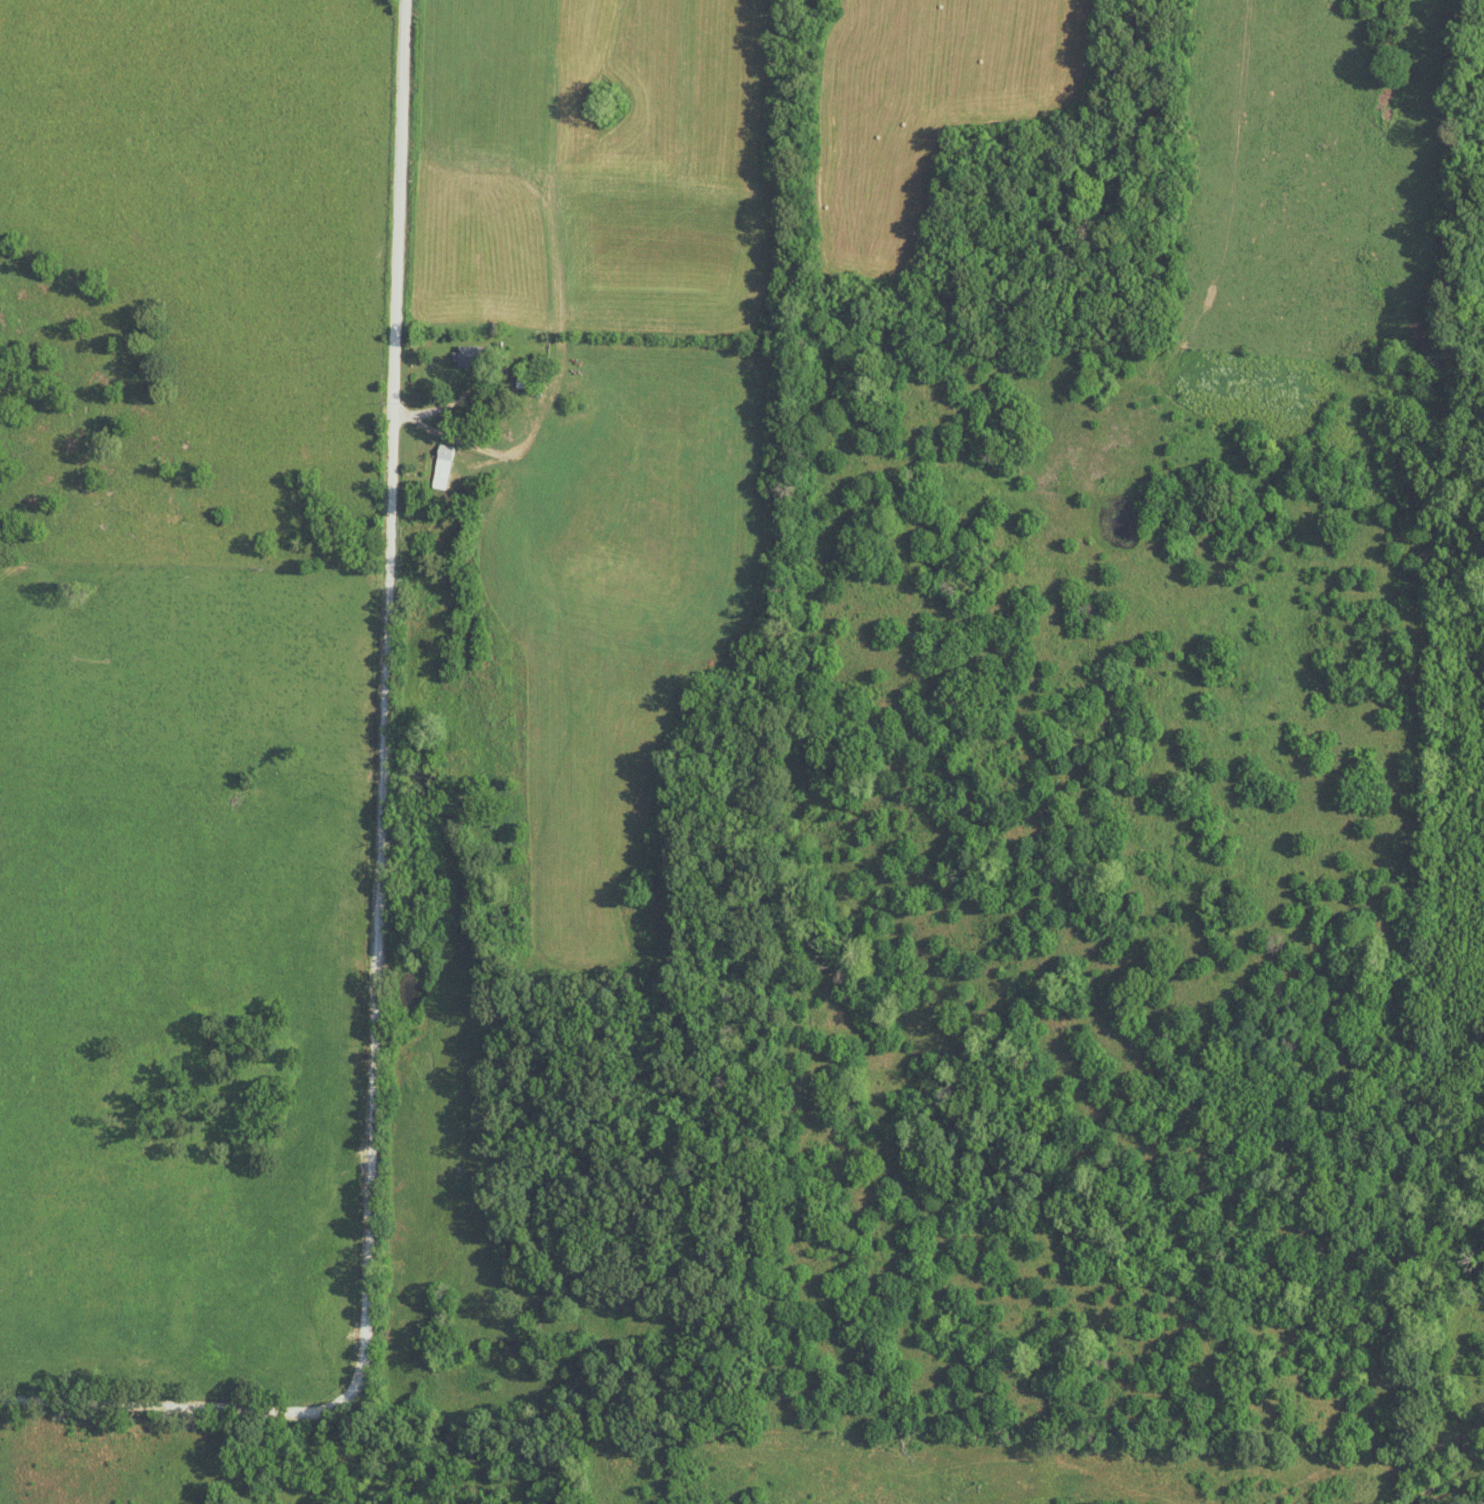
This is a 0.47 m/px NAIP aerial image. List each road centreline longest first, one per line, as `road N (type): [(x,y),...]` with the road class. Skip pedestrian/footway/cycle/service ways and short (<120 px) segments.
road 1 (residential): [(0,1402),(310,1415),(343,1401),(358,1379),(404,0)]

